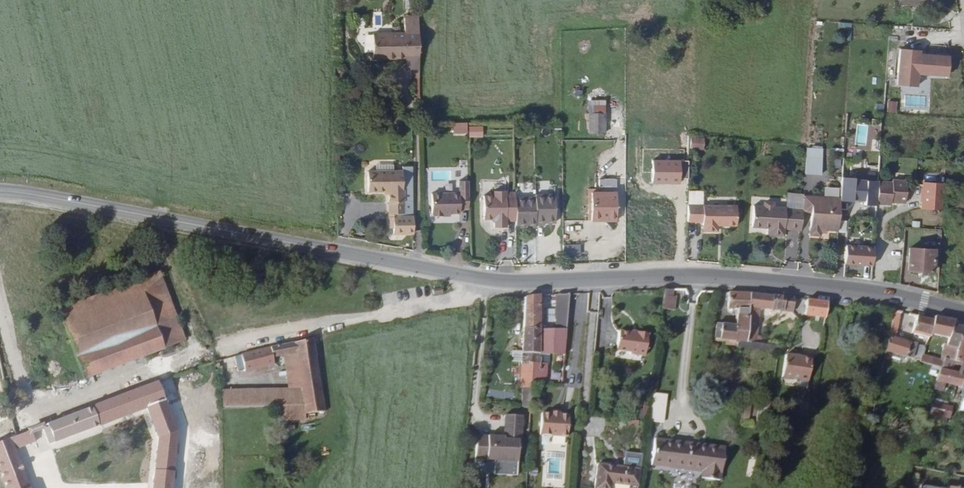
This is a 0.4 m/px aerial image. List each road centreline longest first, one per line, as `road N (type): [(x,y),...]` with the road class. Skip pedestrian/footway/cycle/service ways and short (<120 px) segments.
road 1 (secondary): [(963,312),(804,282),(494,280),(0,191)]

